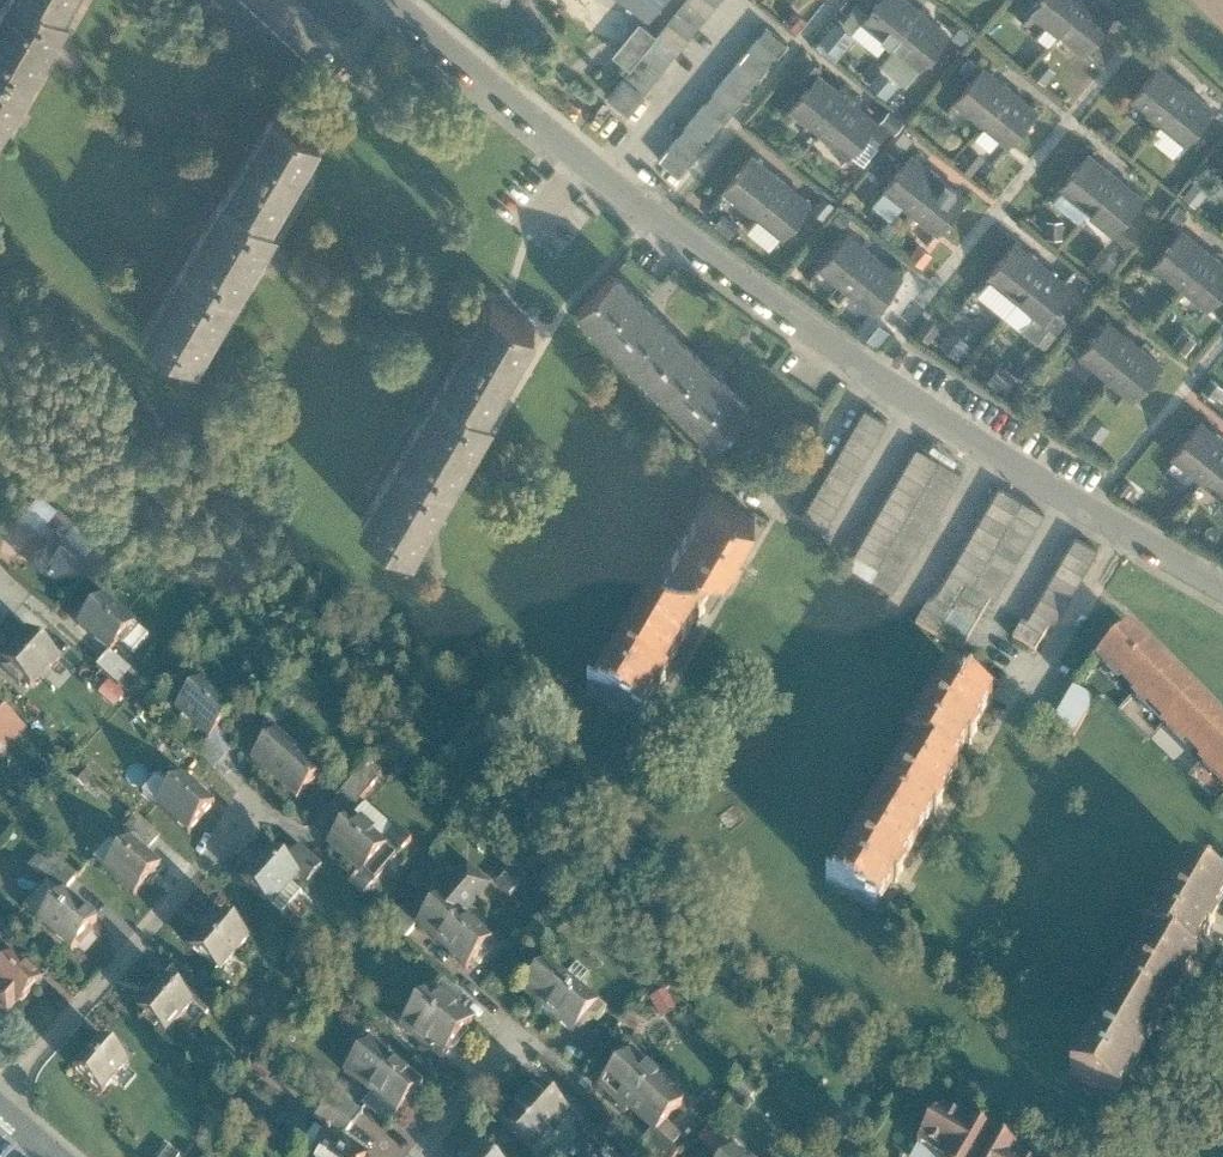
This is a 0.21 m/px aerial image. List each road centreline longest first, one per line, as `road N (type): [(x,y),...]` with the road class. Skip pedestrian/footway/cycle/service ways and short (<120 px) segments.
road 1 (residential): [(1222,586),(1063,499),(830,350),(656,222),(586,154),(397,0)]
road 2 (residential): [(0,1106),(249,814)]
road 3 (residential): [(419,1156),(509,1042)]

